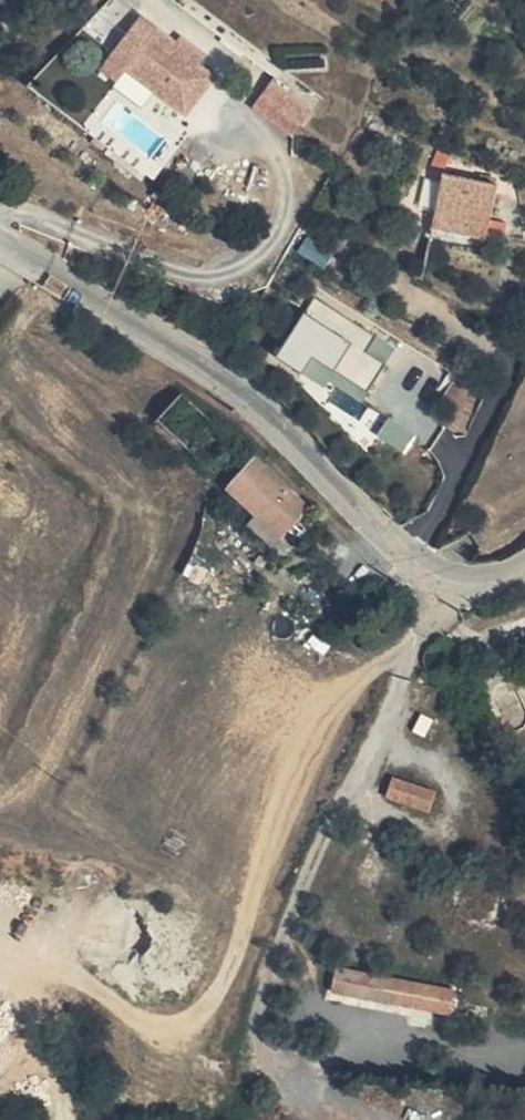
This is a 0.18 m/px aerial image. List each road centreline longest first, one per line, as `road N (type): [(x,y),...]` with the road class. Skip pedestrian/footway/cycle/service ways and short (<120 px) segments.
road 1 (residential): [(0,240),(183,350),(266,411),(419,569),(469,580),(510,574),(524,561)]

